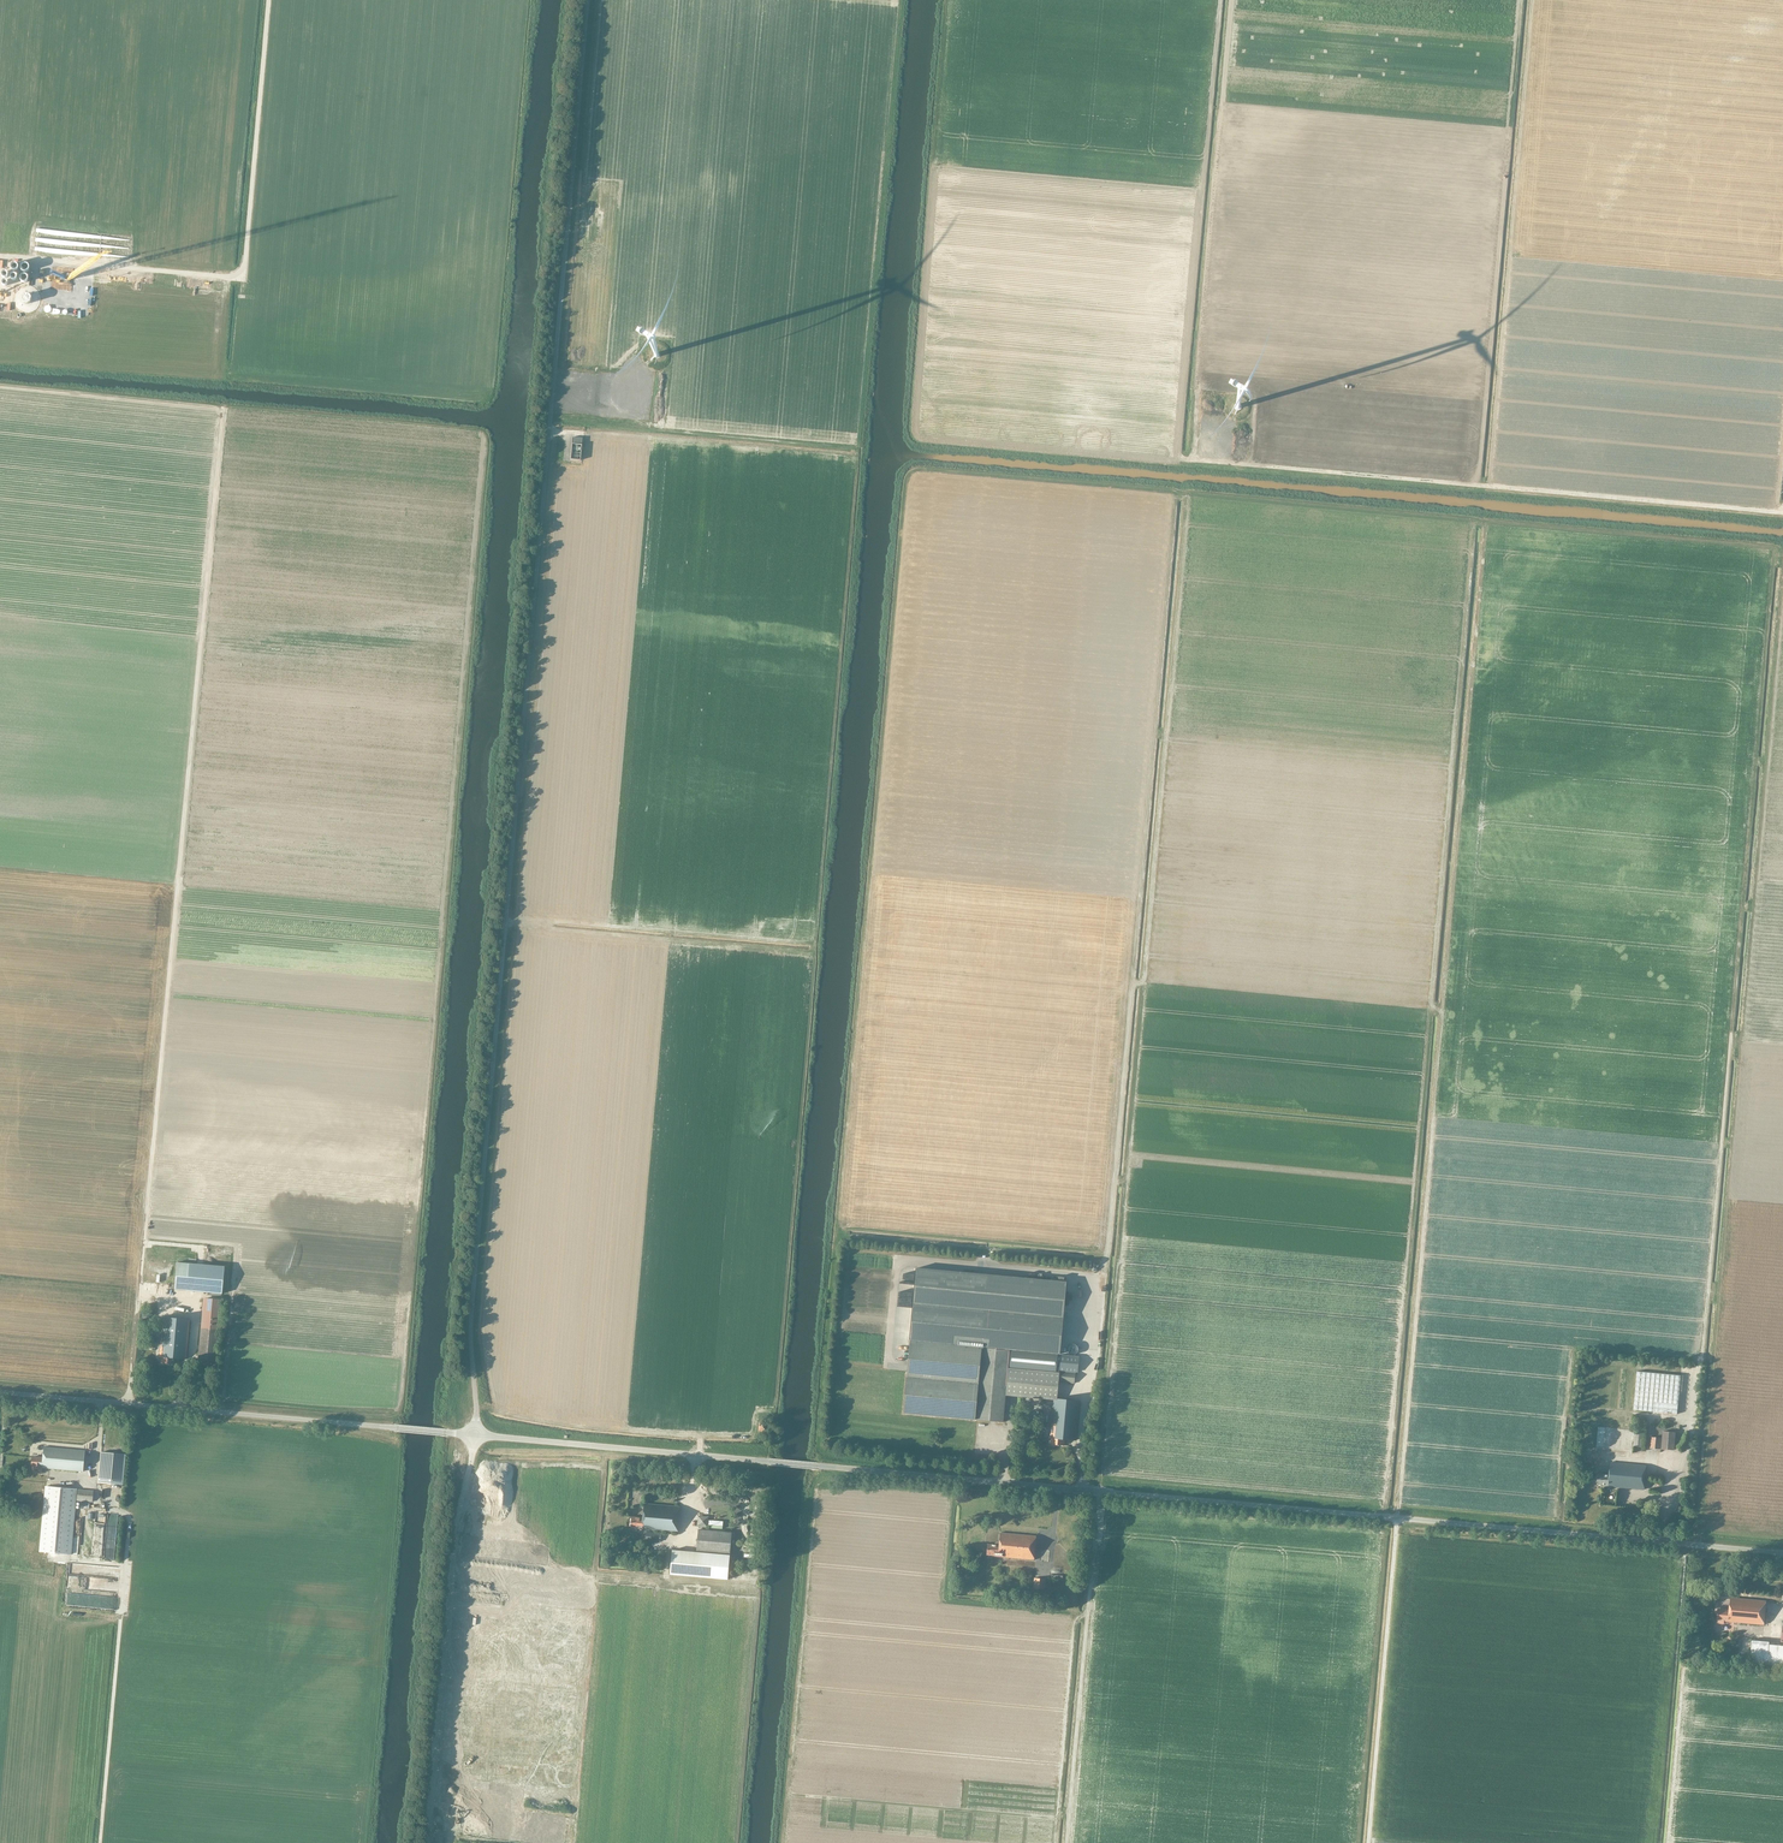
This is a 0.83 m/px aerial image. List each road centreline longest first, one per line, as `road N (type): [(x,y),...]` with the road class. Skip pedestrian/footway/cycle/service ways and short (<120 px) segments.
road 1 (unclassified): [(1782,1555),(0,1392)]

